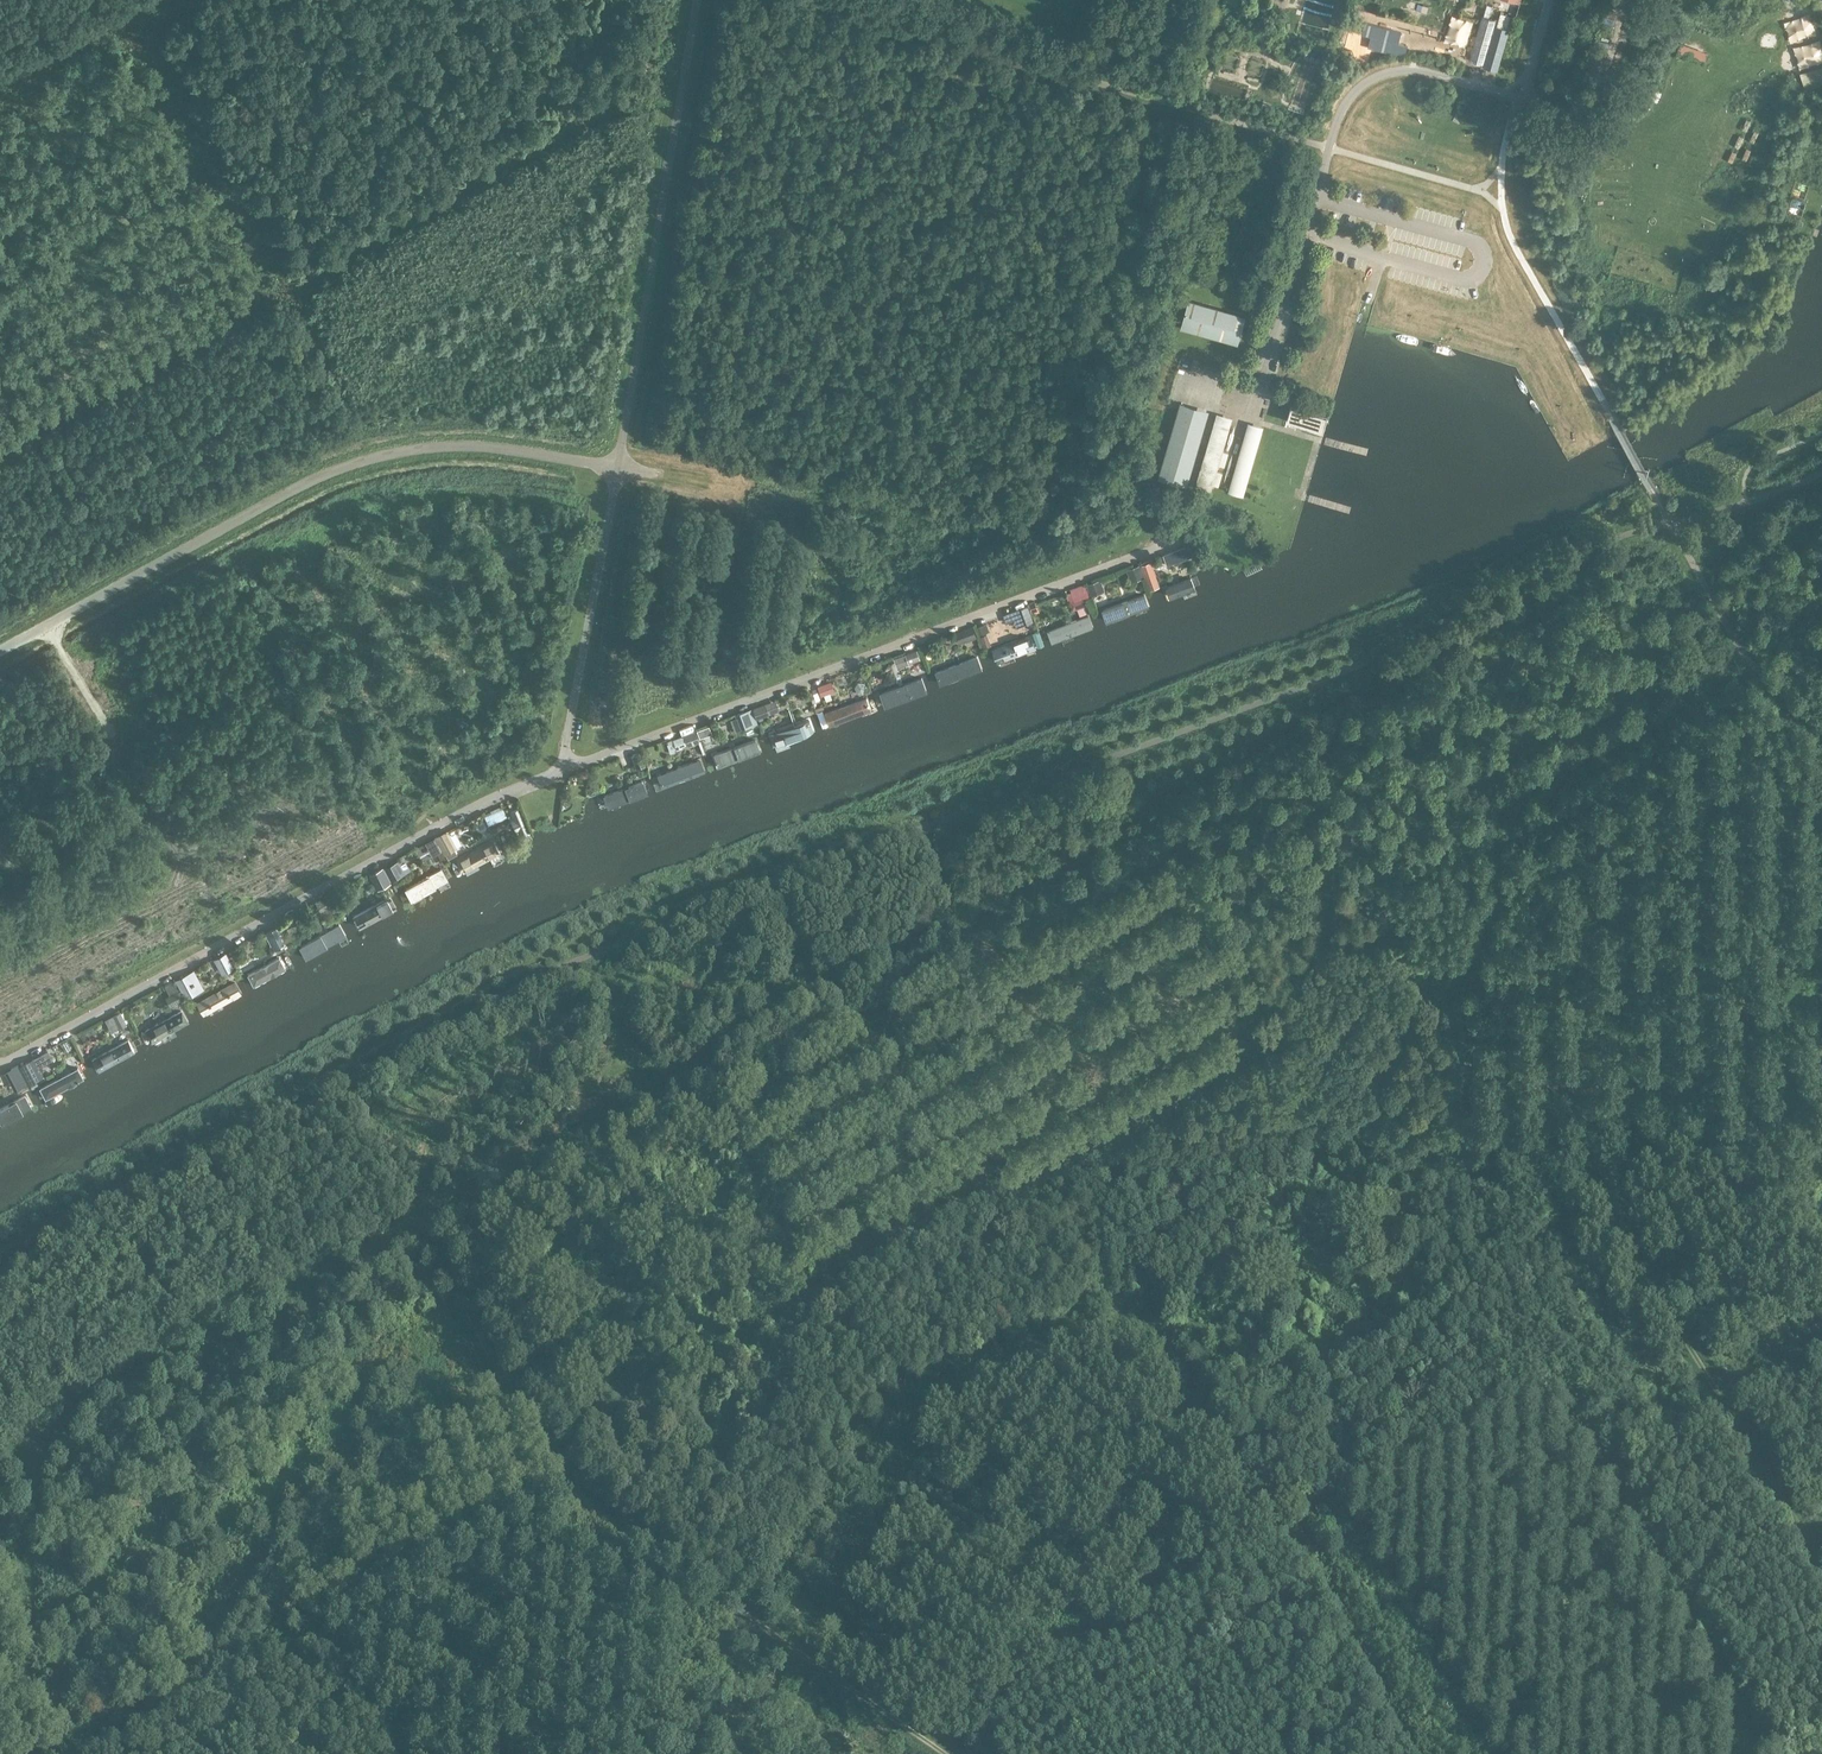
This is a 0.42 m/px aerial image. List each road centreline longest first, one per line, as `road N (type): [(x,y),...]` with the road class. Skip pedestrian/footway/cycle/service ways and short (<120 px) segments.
road 1 (track): [(950,1753),(572,1492),(348,1082)]
road 2 (unclassified): [(0,650),(284,493),(396,450),(490,446),(618,467)]
road 3 (unclassified): [(562,767),(1175,542)]
road 4 (unclassified): [(0,1064),(562,767)]
road 5 (unclassified): [(1266,380),(1343,107),(1384,74),(1418,72),(1516,97),(1551,0)]
road 6 (track): [(1821,1566),(1634,1249),(1627,1080)]
road 7 (unclassified): [(618,467),(699,0)]
road 8 (unclassified): [(562,767),(618,467)]

